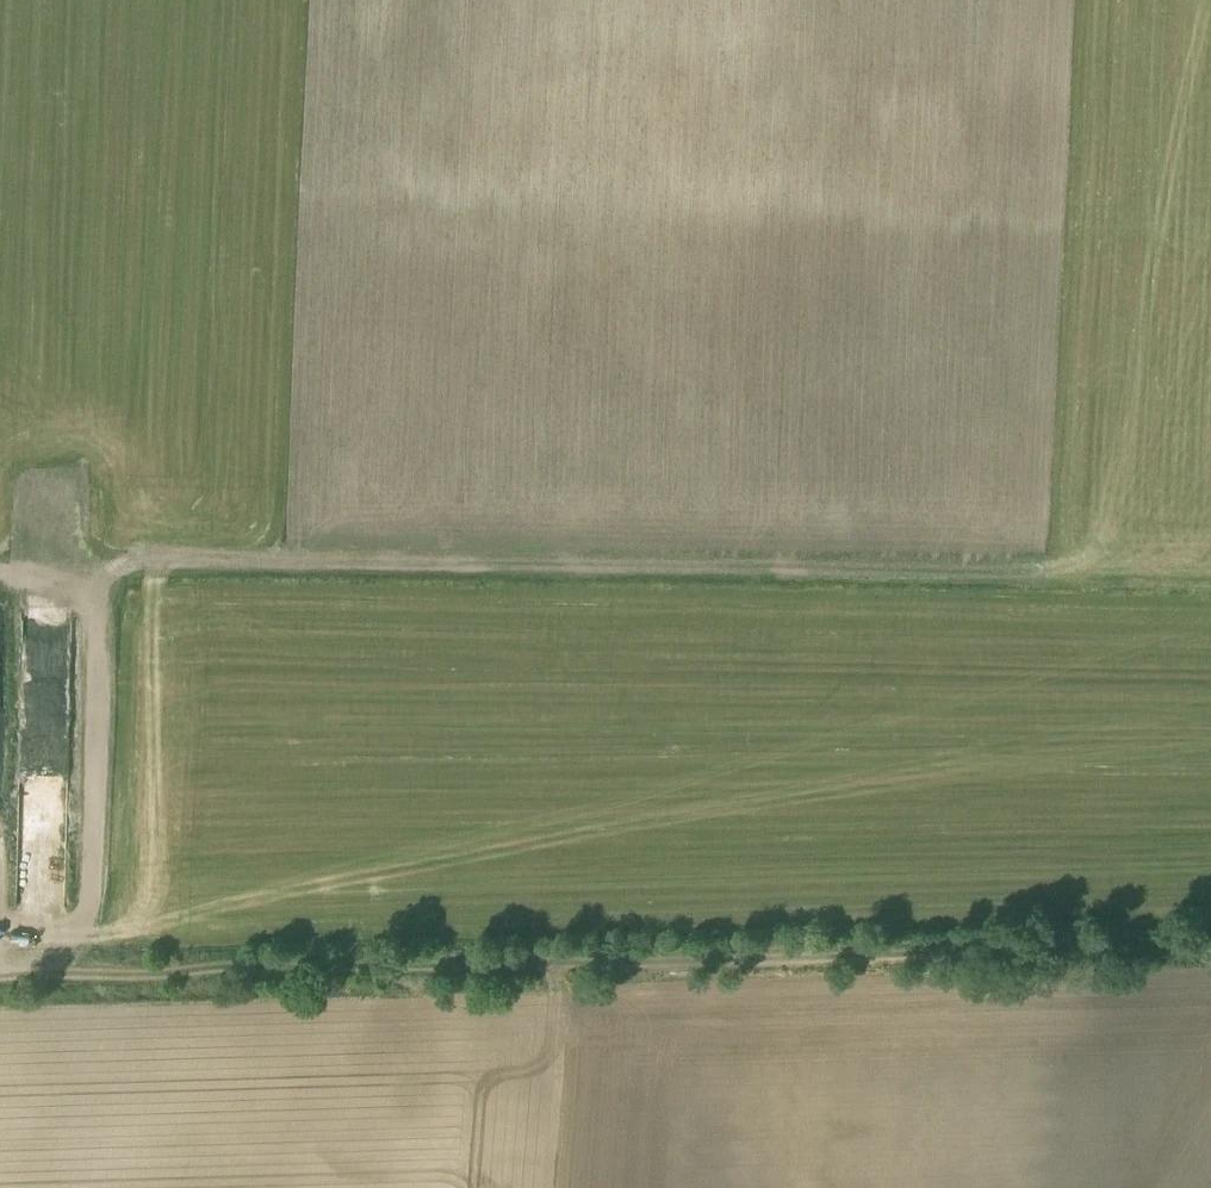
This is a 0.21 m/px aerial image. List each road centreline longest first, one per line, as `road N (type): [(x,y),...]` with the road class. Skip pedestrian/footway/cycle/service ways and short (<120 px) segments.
road 1 (track): [(0,974),(1210,944)]

